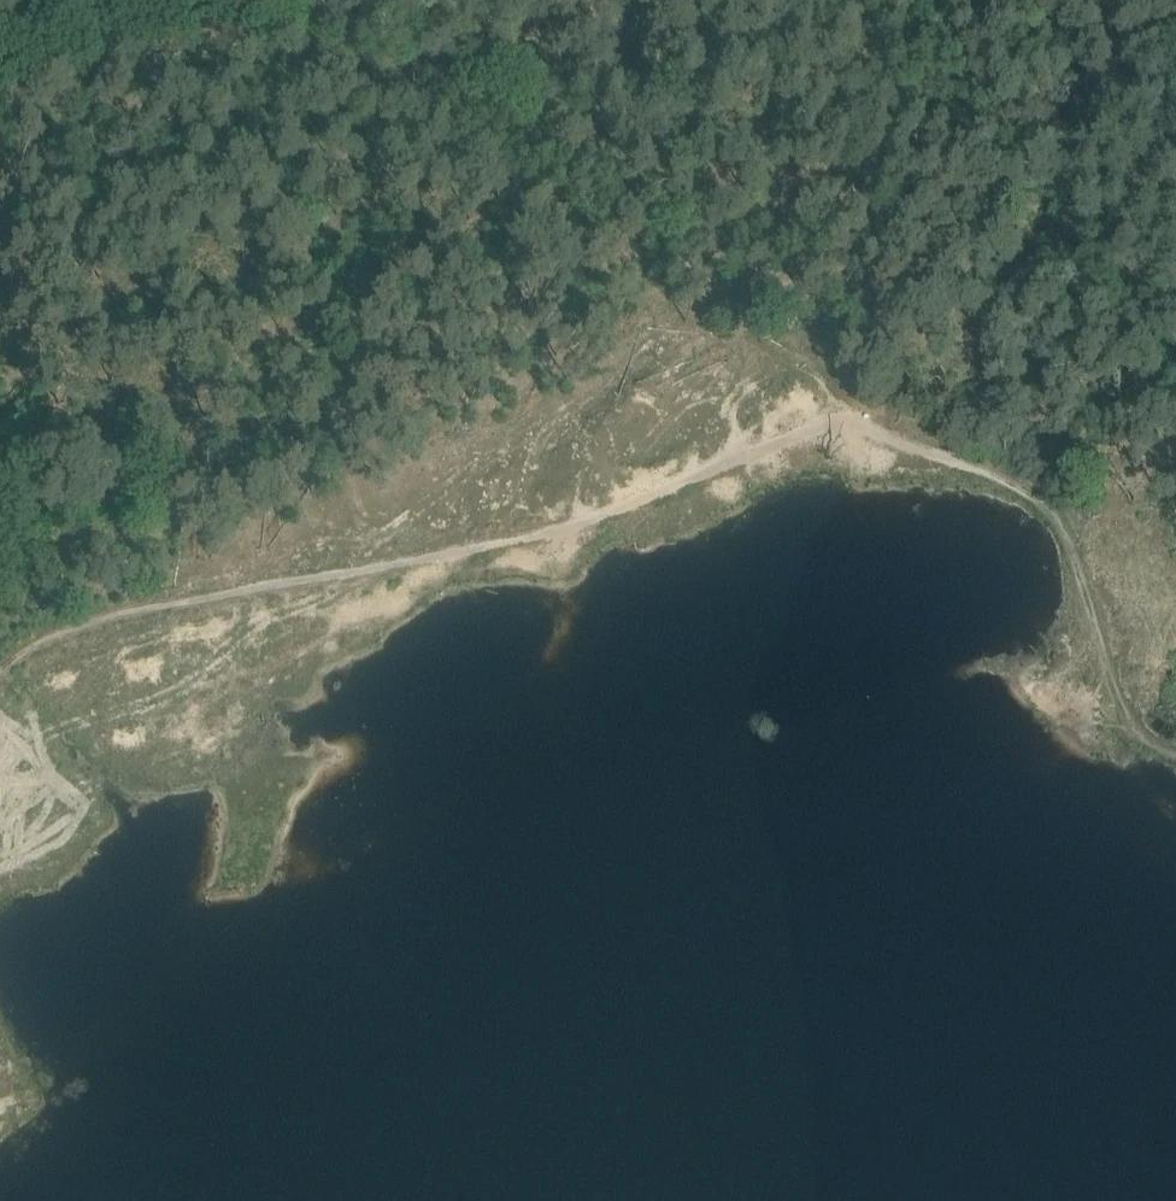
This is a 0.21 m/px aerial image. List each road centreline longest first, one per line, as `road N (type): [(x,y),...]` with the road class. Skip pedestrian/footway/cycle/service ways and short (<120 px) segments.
road 1 (track): [(282,0),(0,93)]

